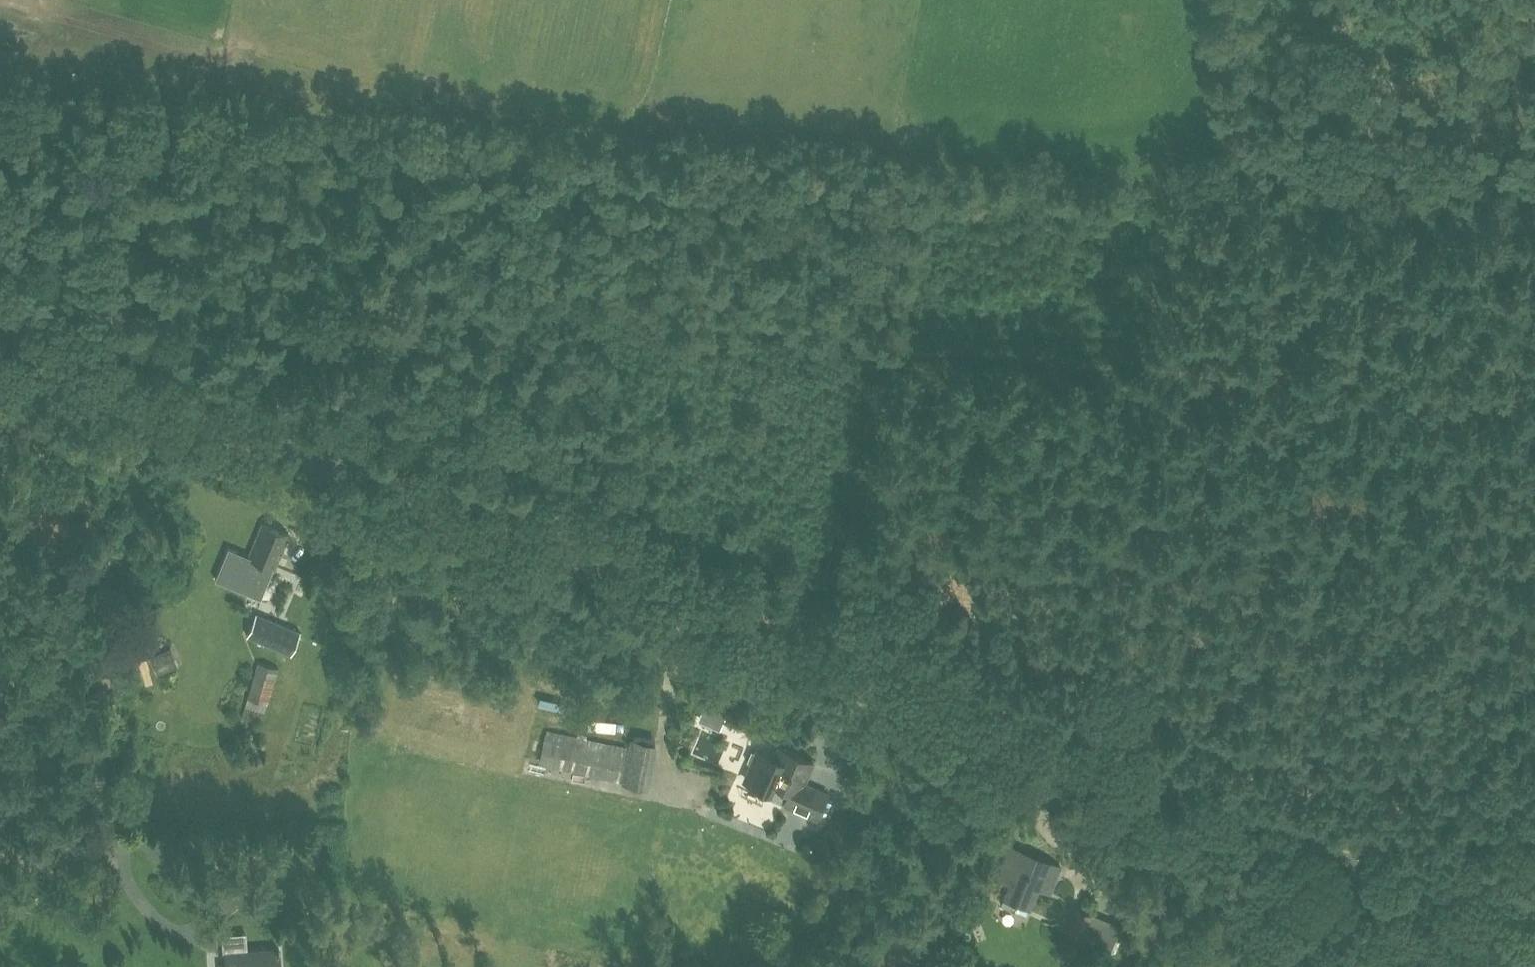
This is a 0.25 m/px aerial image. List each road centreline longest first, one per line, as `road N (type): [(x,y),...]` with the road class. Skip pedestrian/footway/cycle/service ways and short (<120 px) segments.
road 1 (unclassified): [(1449,904),(0,335)]

